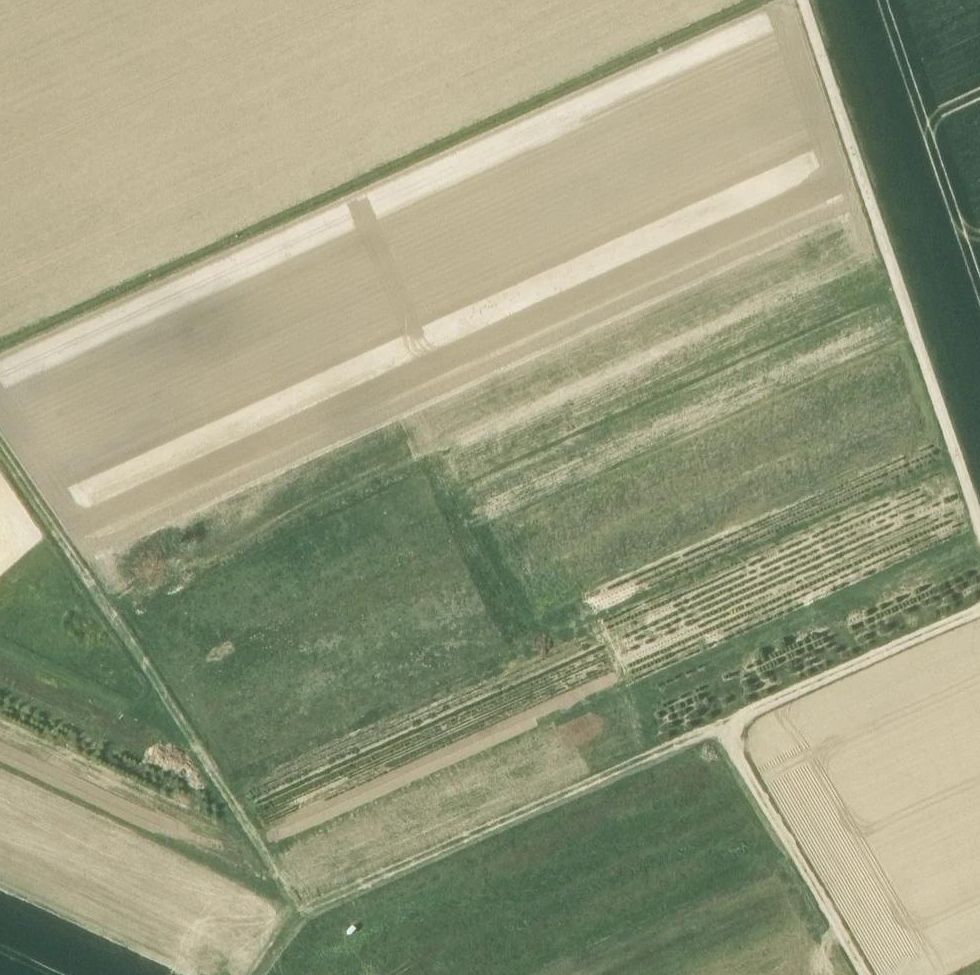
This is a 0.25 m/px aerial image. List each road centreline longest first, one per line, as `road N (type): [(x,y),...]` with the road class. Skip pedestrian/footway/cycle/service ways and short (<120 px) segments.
road 1 (track): [(767,0),(0,348)]
road 2 (track): [(259,974),(304,914),(979,610)]
road 3 (track): [(802,0),(979,528)]
road 4 (track): [(304,914),(0,454)]
road 5 (track): [(721,730),(862,974)]

